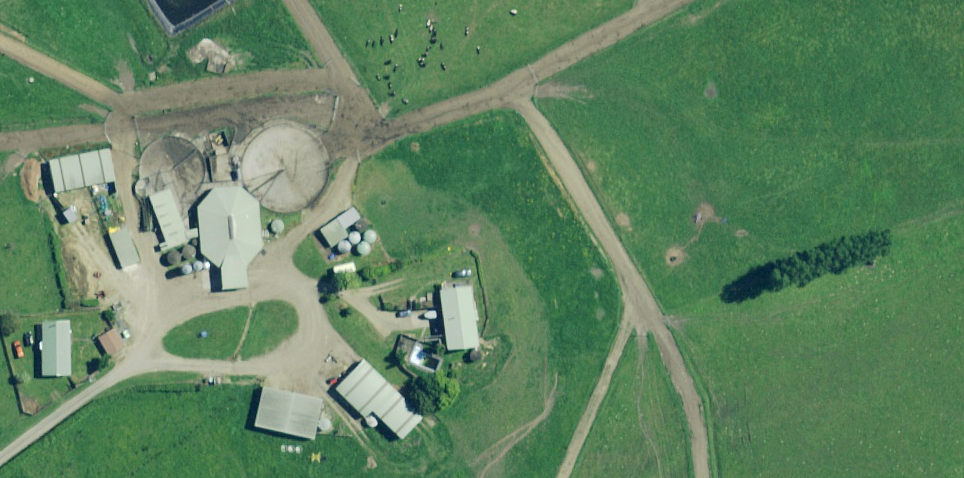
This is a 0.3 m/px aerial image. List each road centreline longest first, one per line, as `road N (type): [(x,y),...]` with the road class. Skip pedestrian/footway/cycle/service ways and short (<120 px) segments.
road 1 (track): [(699,477),(692,414),(511,86)]
road 2 (track): [(339,98),(366,124),(387,124),(511,86),(671,0)]
road 3 (track): [(366,124),(340,181),(272,257),(254,294),(166,308)]
road 4 (track): [(120,120),(339,98)]
road 5 (track): [(120,120),(166,308)]
road 6 (track): [(642,312),(618,335),(556,477)]
road 7 (track): [(120,120),(112,102),(0,41)]
road 8 (track): [(272,358),(143,352)]
road 9 (track): [(120,120),(0,132)]

